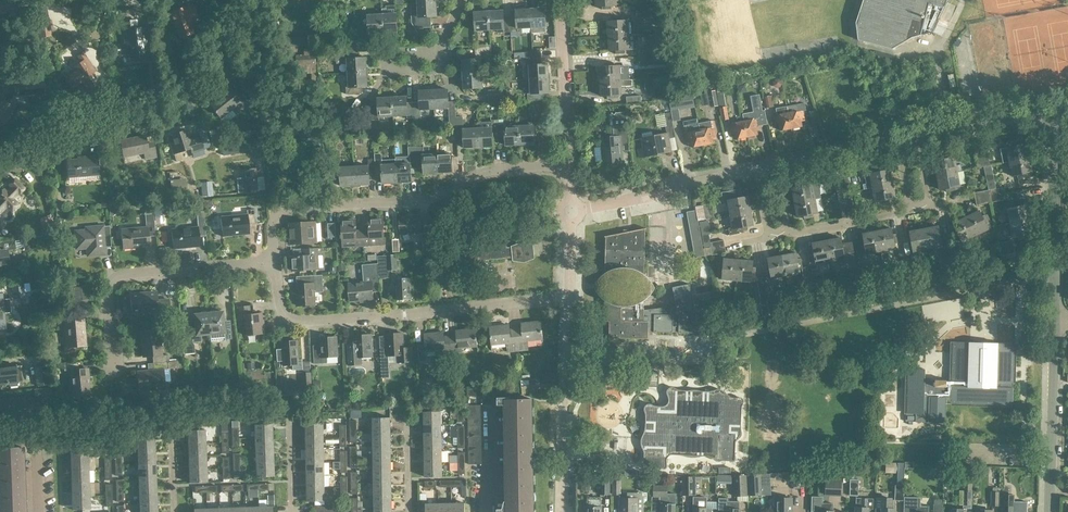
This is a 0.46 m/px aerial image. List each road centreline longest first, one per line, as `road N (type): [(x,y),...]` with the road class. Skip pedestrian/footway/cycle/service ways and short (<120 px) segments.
road 1 (residential): [(277,264),(271,223),(284,209),(430,201),(476,175),(569,166)]
road 2 (residential): [(568,303),(362,321),(285,319),(277,264)]
road 3 (residential): [(0,151),(30,130),(174,97),(196,81),(252,0)]
road 4 (residential): [(112,377),(110,280),(277,264)]
road 5 (residential): [(562,511),(568,303)]
road 6 (residential): [(1054,320),(1057,113)]
road 7 (residential): [(569,166),(561,0)]
road 8 (residential): [(917,141),(1057,113)]
road 9 (residential): [(1052,450),(1054,320)]
road 10 (residential): [(775,166),(897,146)]
road 11 (residential): [(789,243),(907,215)]

